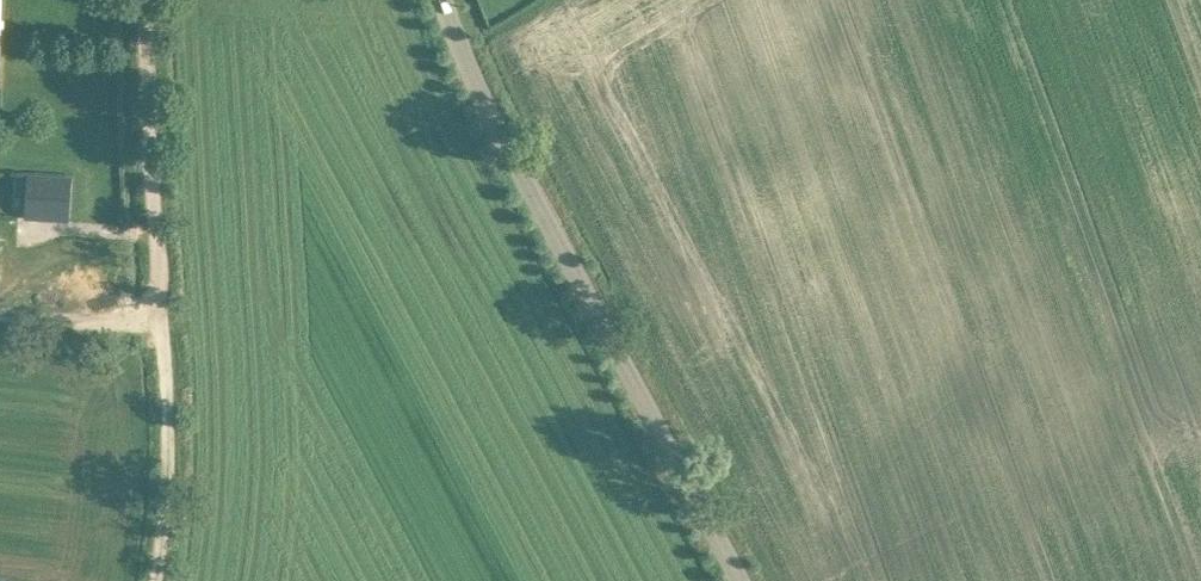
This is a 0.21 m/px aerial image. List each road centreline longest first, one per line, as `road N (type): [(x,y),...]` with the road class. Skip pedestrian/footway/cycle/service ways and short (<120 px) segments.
road 1 (unclassified): [(737,580),(494,123),(442,0)]
road 2 (track): [(146,0),(168,413),(157,580)]

